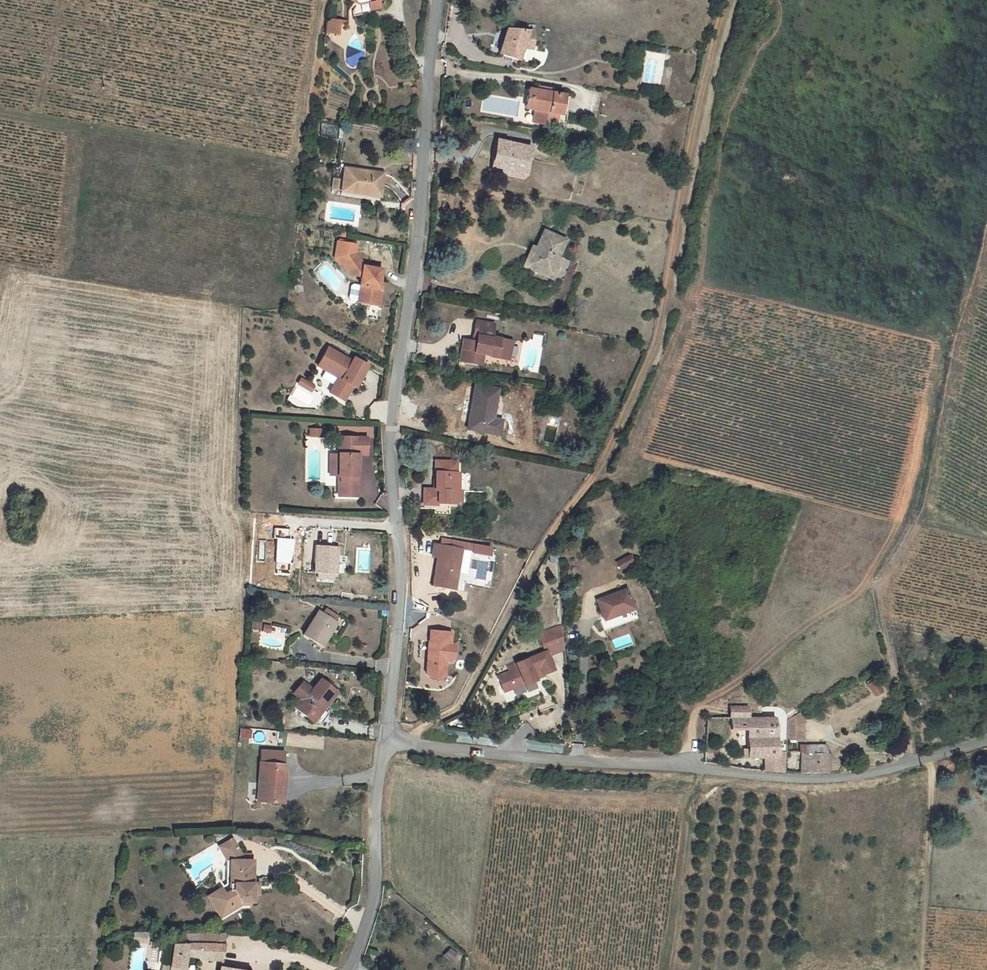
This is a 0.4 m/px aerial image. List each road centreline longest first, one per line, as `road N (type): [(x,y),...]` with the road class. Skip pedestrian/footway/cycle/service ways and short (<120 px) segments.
road 1 (track): [(385,745),(415,735),(462,700),(550,534),(607,454),(656,341),(695,125),(727,0)]
road 2 (residential): [(437,0),(392,403),(400,569),(385,745)]
road 3 (residential): [(922,760),(854,777),(789,781),(385,745)]
road 4 (track): [(686,767),(698,709),(858,591),(899,517)]
road 5 (unclassified): [(385,745),(374,901),(349,969)]
road 6 (track): [(922,760),(932,772),(919,969)]

